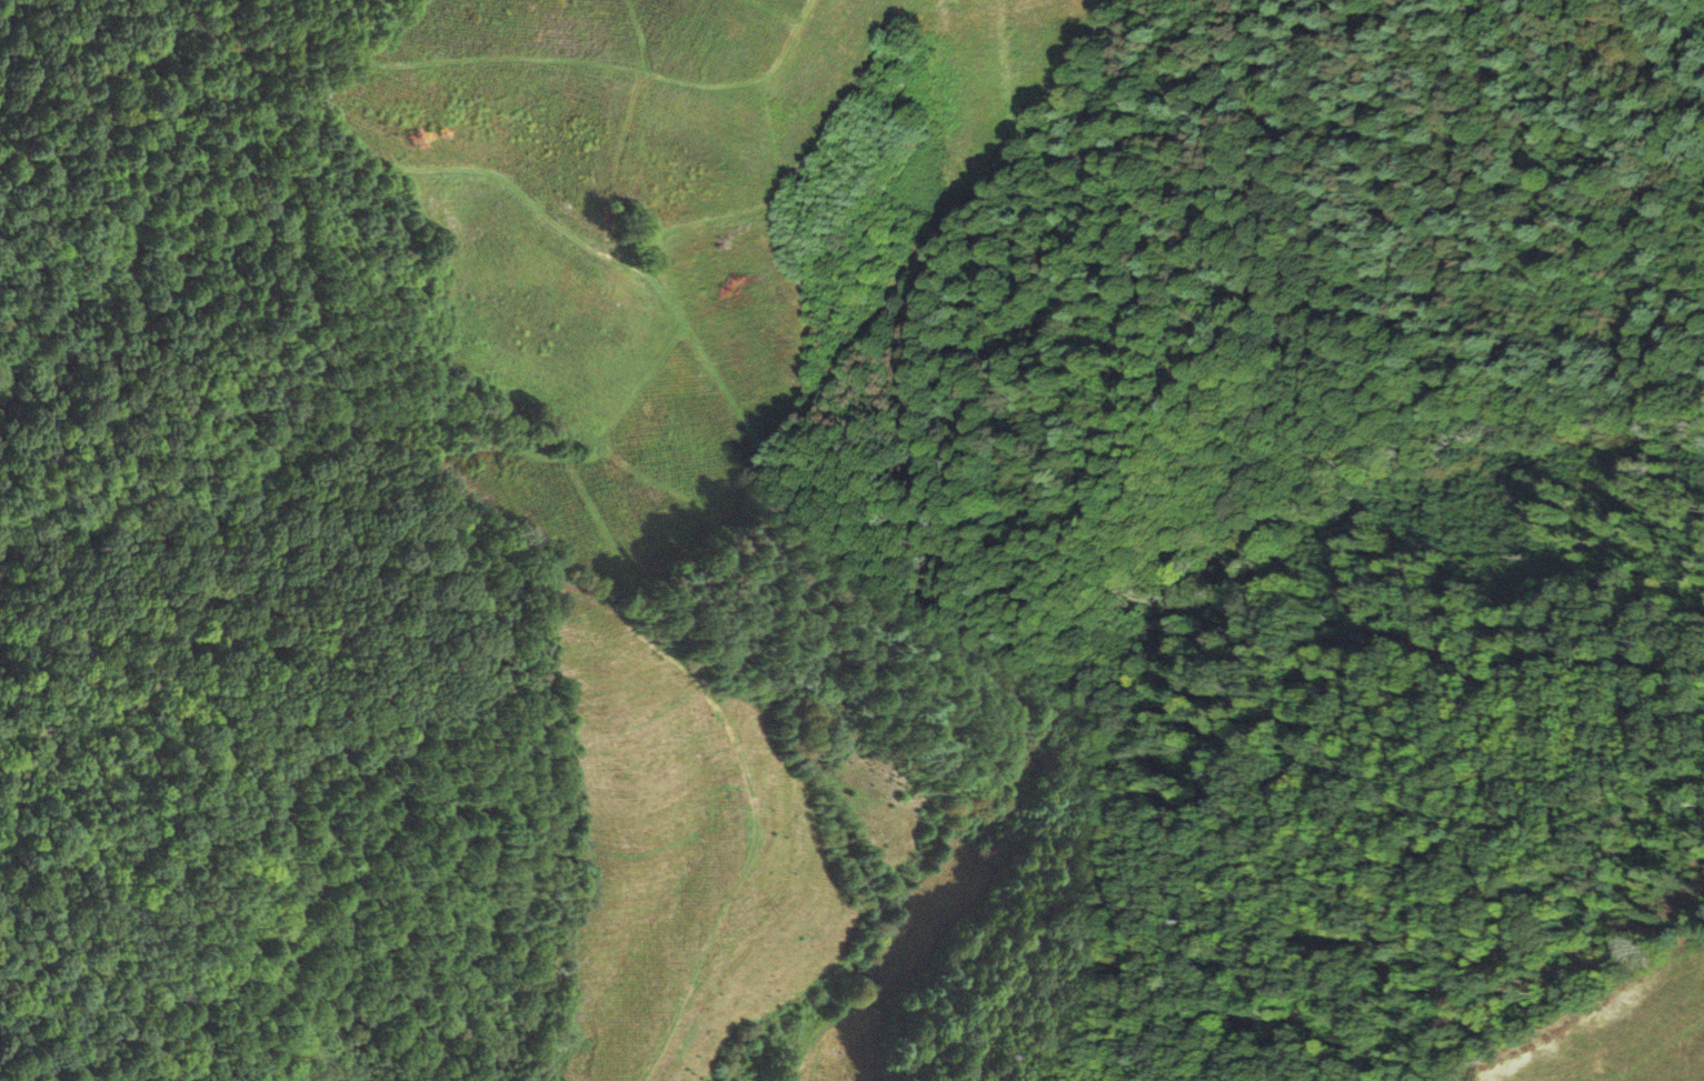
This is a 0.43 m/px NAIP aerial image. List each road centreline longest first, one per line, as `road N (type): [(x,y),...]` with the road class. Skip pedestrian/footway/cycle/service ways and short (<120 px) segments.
road 1 (track): [(419,0),(328,90),(330,127),(386,164),(489,180),(570,243),(634,266)]

